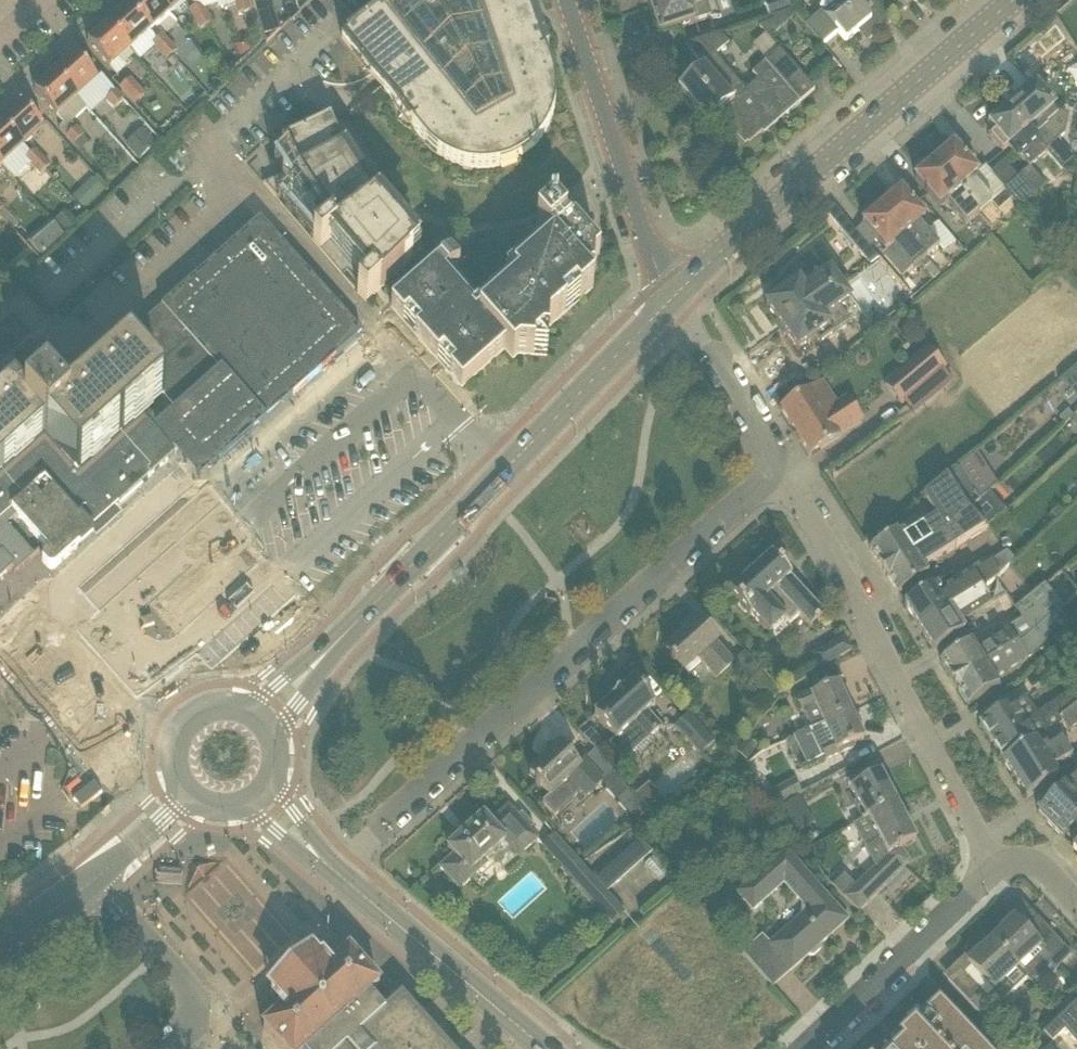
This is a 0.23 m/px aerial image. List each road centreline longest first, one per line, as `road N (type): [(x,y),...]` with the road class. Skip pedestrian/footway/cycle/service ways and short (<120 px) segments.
road 1 (residential): [(332,873),(776,472)]
road 2 (tertiary): [(259,720),(676,297)]
road 3 (residential): [(989,880),(776,472)]
road 4 (tertiary): [(676,297),(1014,0)]
road 5 (tertiary): [(575,0),(676,297)]
road 6 (tertiary): [(332,873),(545,1048)]
road 7 (residential): [(807,1048),(989,880)]
road 8 (residential): [(776,472),(676,297)]
road 9 (residential): [(208,1012),(94,881)]
road 10 (tertiary): [(259,720),(218,708),(190,722),(175,754),(190,794)]
road 11 (unclassified): [(94,881),(190,794)]

